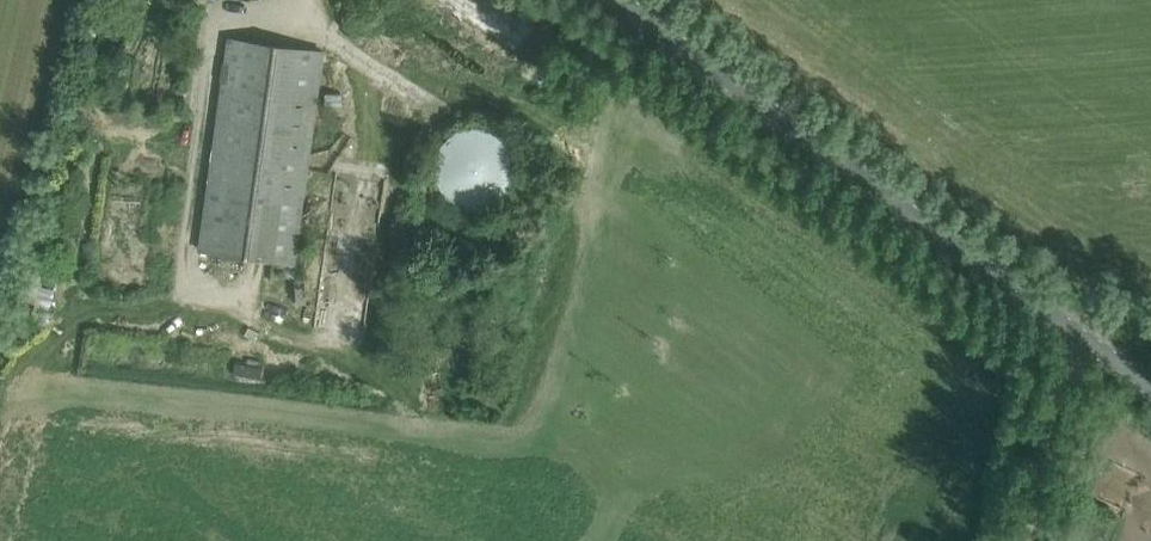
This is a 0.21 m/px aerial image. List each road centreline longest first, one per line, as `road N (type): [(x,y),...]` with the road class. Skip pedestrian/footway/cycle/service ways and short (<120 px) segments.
road 1 (unclassified): [(1150,389),(619,0)]
road 2 (track): [(1150,329),(1105,321),(1074,331),(1024,540)]

